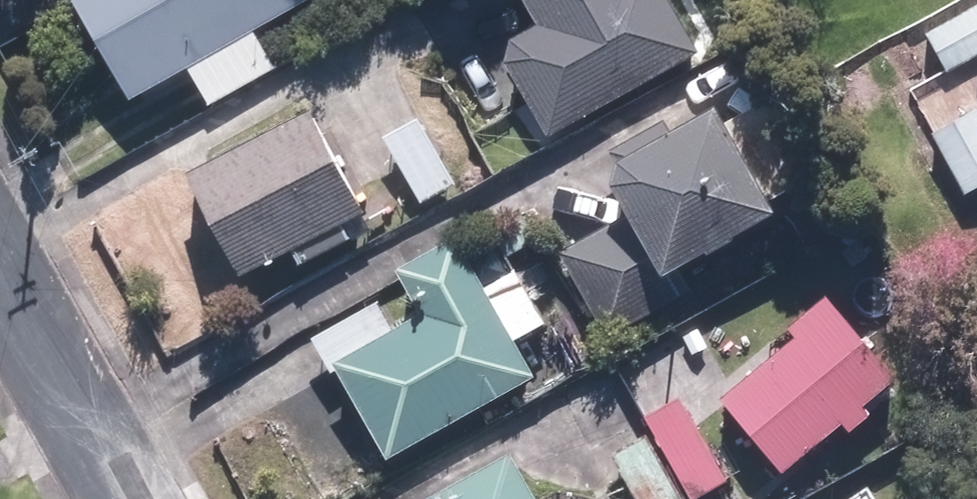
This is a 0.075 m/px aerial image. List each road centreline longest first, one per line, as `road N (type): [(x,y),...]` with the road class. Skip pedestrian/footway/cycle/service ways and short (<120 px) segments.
road 1 (residential): [(0,269),(128,498)]

